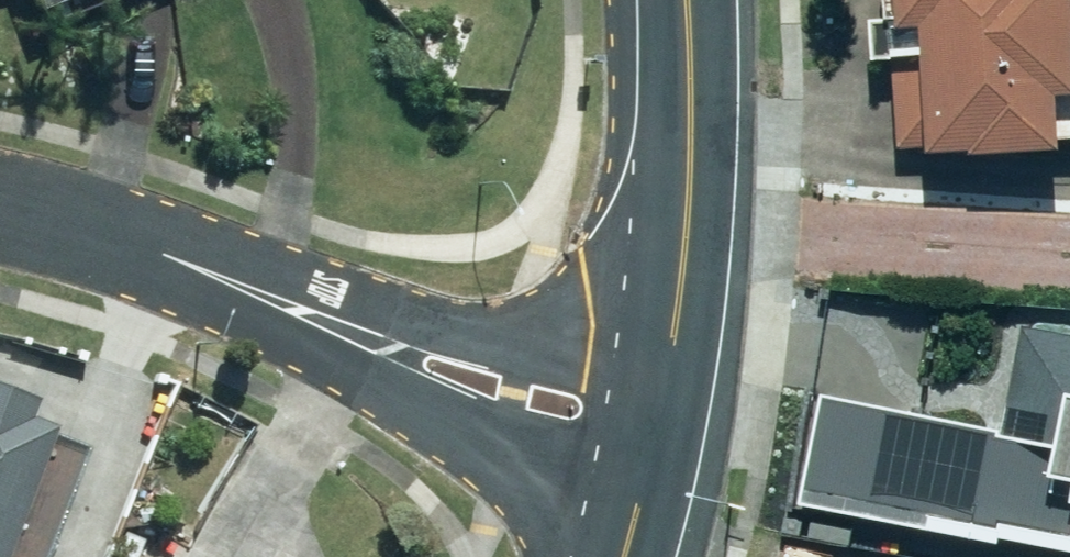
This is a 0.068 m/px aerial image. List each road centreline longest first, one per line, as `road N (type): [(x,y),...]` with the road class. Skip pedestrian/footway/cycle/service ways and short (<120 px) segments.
road 1 (residential): [(636,507),(175,295),(22,205)]
road 2 (residential): [(22,205),(194,240),(350,296),(657,384)]
road 3 (secondary): [(683,0),(687,76),(657,384)]
road 4 (secondary): [(657,384),(636,507)]

